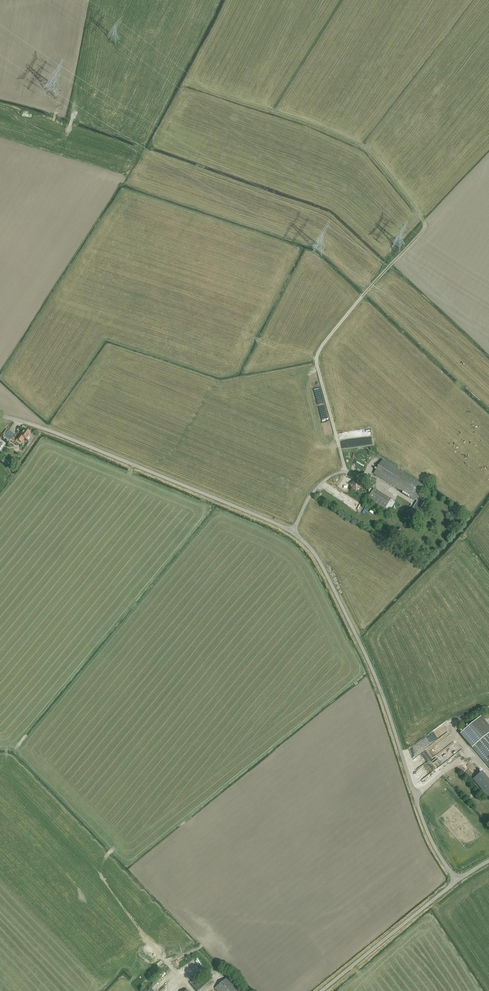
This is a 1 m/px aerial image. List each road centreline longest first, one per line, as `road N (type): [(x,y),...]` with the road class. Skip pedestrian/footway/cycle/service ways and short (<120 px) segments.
road 1 (unclassified): [(456,881),(423,822),(376,678),(307,544),(282,525),(0,416)]
road 2 (unclassified): [(320,990),(456,881)]

